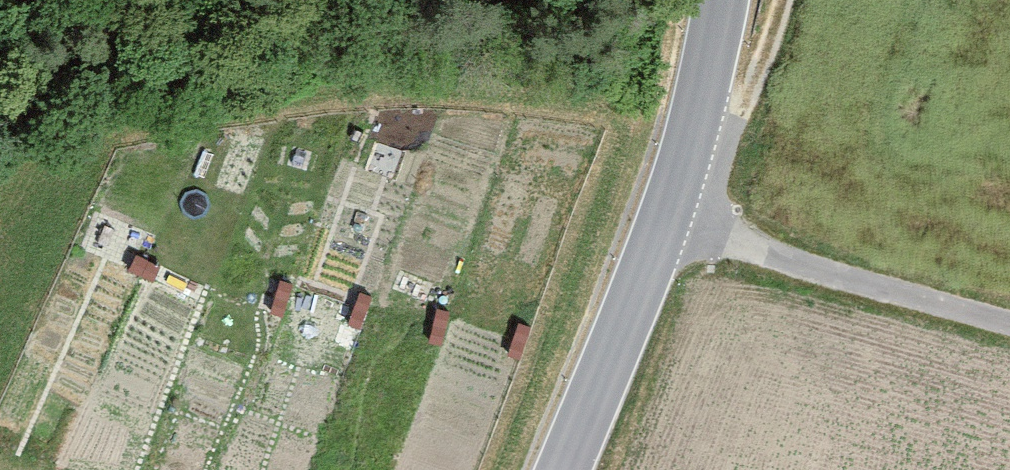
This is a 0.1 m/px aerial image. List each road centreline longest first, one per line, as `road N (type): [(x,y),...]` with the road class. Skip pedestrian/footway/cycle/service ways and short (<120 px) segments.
road 1 (tertiary): [(562,469),(721,0)]
road 2 (track): [(726,222),(1009,304)]
road 3 (track): [(726,222),(810,0)]

